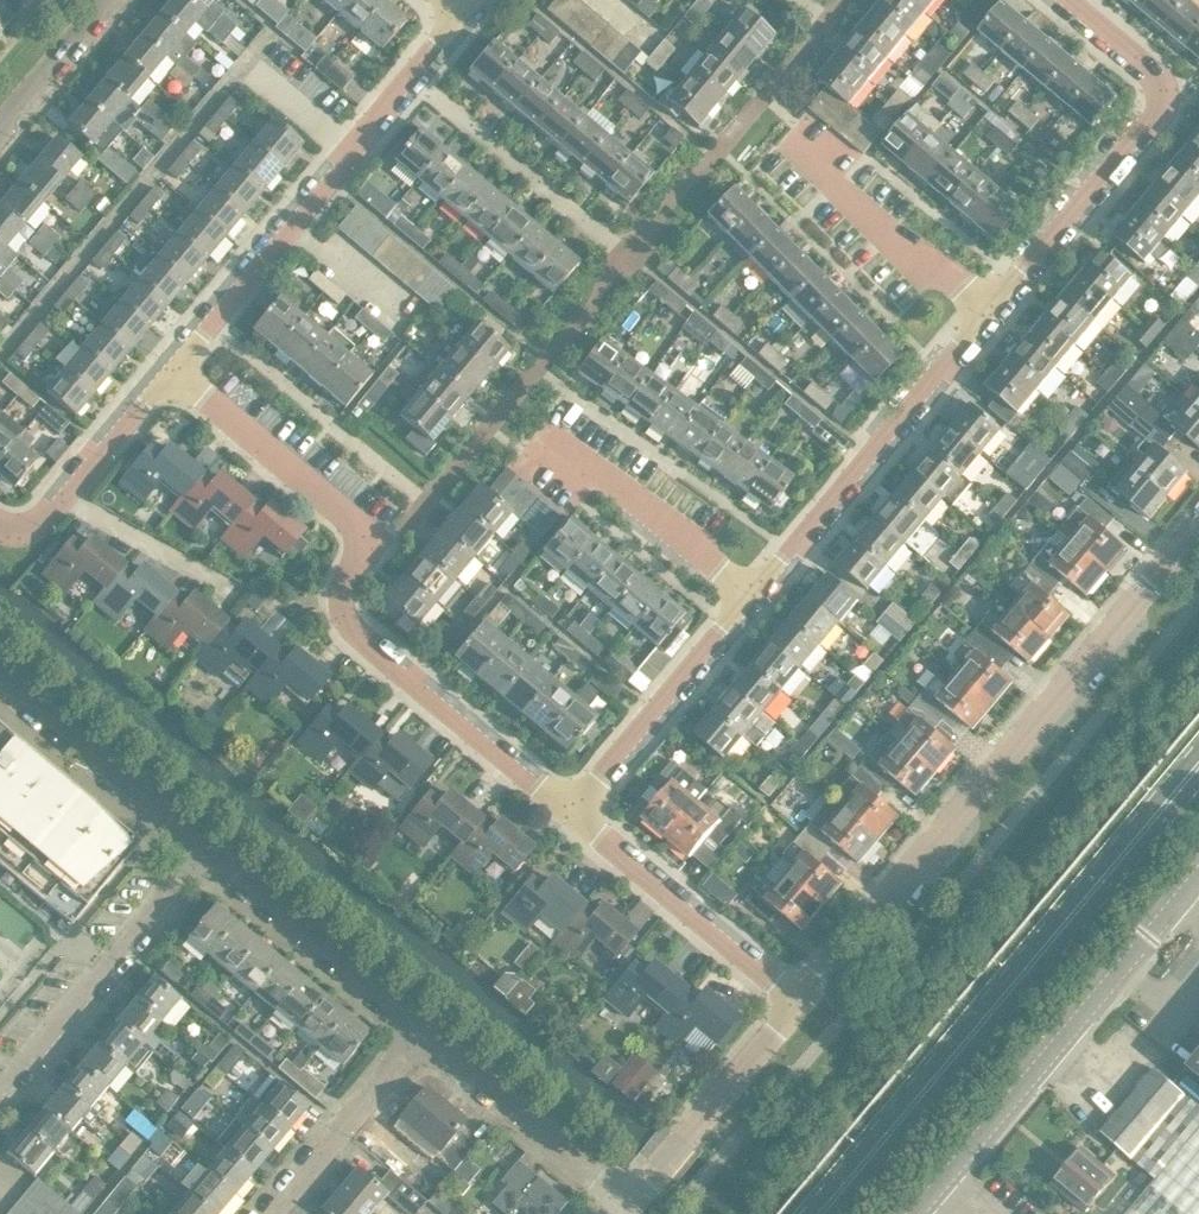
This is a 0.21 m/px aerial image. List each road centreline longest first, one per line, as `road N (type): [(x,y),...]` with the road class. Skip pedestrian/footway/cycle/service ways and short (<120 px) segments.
road 1 (residential): [(575,815),(357,634),(341,611),(341,589),(376,543),(170,370)]
road 2 (residential): [(803,1004),(1198,537)]
road 3 (primary): [(821,1213),(1198,765)]
road 4 (residential): [(170,370),(460,13)]
road 5 (tertiary): [(916,1213),(1198,882)]
road 6 (residential): [(987,311),(1164,108),(1158,75),(1070,0)]
road 7 (residential): [(758,594),(987,311)]
road 8 (residential): [(205,850),(0,1089)]
road 9 (residential): [(803,1004),(575,815)]
road 10 (residential): [(575,815),(758,594)]
road 11 (residential): [(420,1032),(205,850)]
road 12 (residential): [(627,1206),(420,1032)]
road 13 (residential): [(627,1206),(803,1004)]
road 14 (residential): [(205,850),(0,679)]
road 15 (residential): [(758,594),(553,430)]
road 16 (residential): [(987,311),(787,141)]
road 17 (residential): [(267,1213),(420,1032)]
road 18 (residential): [(230,594),(65,500)]
road 19 (residential): [(0,137),(115,0)]
road 20 (residential): [(65,500),(170,370)]

